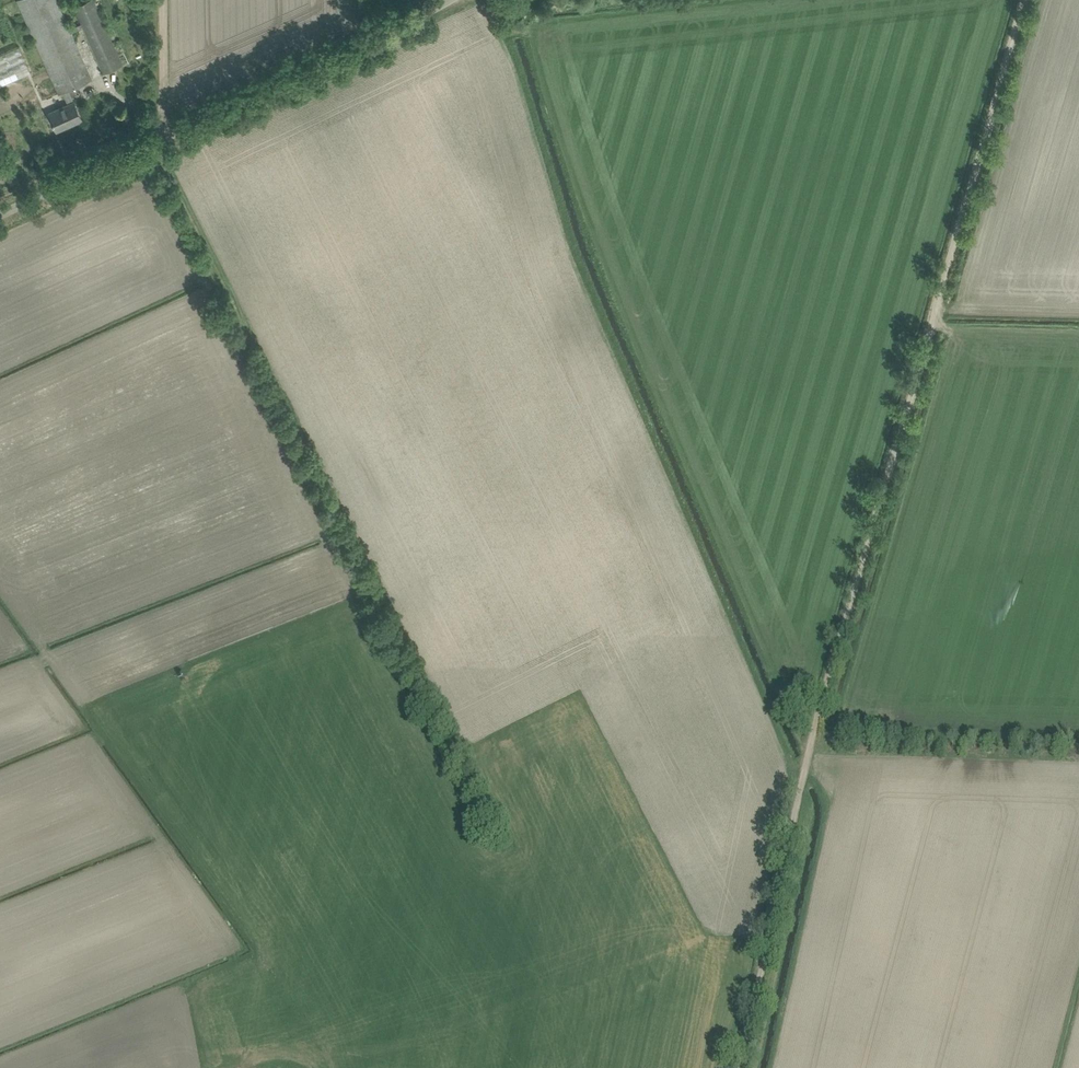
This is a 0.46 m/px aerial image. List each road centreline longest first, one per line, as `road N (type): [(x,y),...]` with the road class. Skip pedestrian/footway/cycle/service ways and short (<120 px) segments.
road 1 (track): [(1025,0),(804,763),(739,1067)]
road 2 (track): [(506,845),(381,609),(174,182),(162,140)]
road 3 (unclassified): [(0,213),(447,0)]
road 4 (track): [(158,0),(162,140)]

